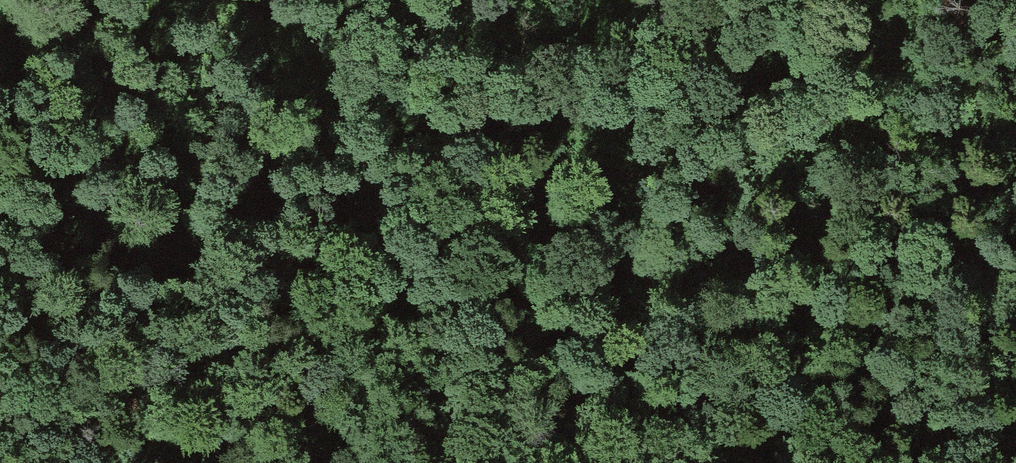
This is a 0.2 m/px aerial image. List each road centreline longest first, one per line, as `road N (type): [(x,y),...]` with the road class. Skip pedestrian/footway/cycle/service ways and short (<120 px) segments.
road 1 (track): [(0,22),(41,63),(115,107),(182,130),(623,176),(970,223),(1015,237)]
road 2 (track): [(0,413),(138,439),(382,462)]

